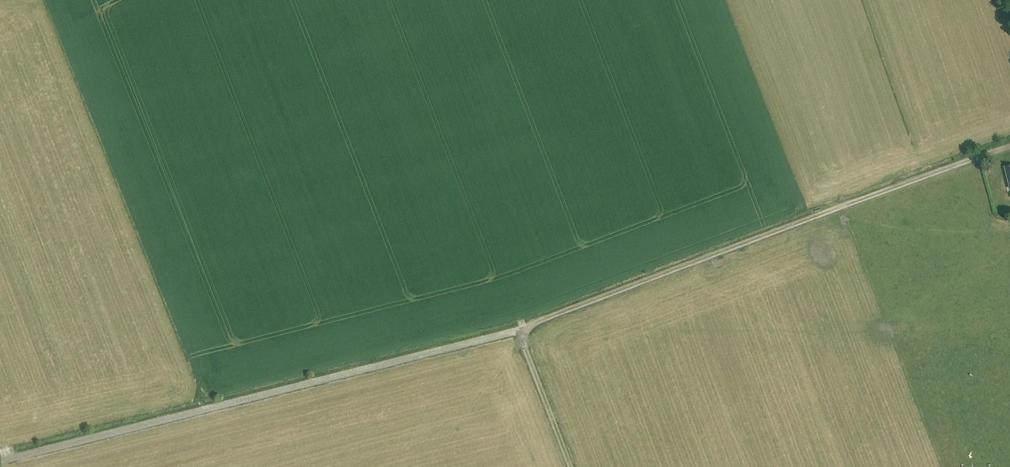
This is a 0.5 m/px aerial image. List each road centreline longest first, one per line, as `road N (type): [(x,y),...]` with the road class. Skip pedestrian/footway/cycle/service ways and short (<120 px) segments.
road 1 (track): [(570,466),(526,350),(535,323),(1009,146)]

